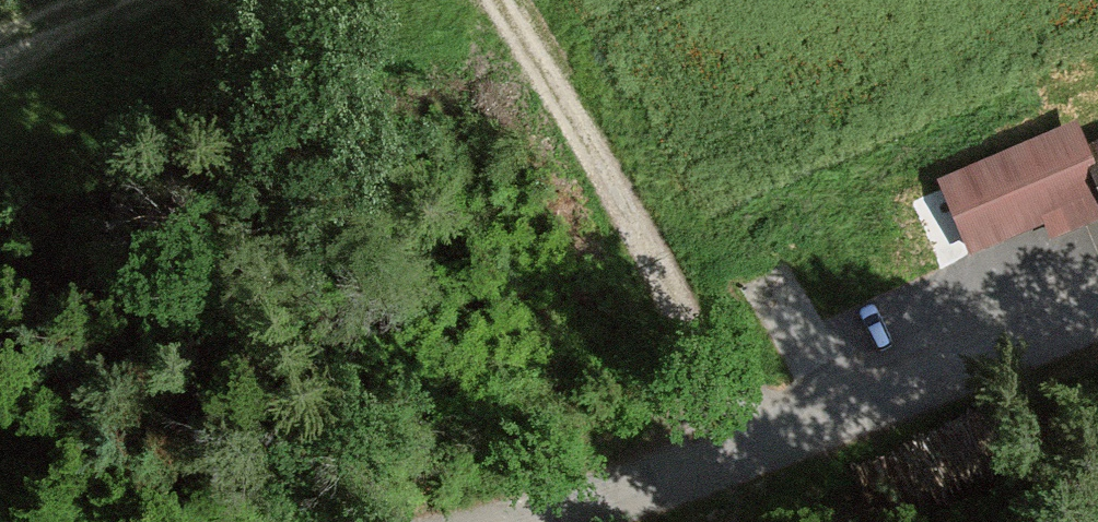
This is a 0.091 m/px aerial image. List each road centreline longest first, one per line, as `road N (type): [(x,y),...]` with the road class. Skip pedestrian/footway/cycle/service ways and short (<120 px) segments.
road 1 (unclassified): [(1097,311),(753,450),(603,504),(528,521)]
road 2 (track): [(753,450),(490,0)]

